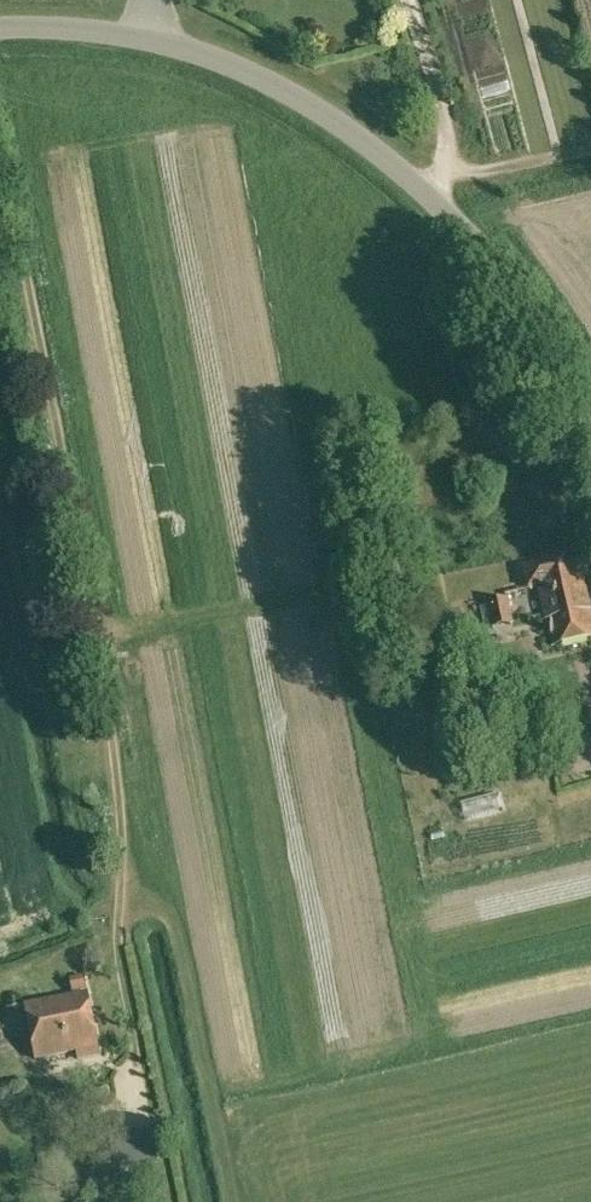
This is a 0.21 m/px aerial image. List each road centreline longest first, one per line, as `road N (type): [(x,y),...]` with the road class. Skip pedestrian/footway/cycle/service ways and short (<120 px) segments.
road 1 (unclassified): [(0,28),(116,32),(187,46),(326,115),(402,173),(511,284),(590,410)]

